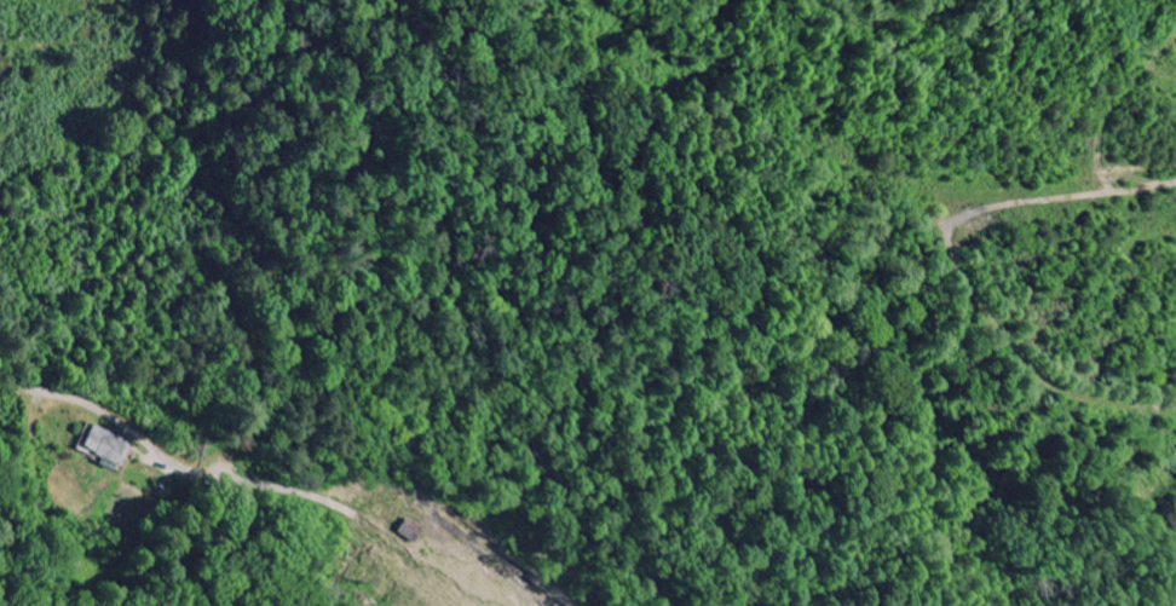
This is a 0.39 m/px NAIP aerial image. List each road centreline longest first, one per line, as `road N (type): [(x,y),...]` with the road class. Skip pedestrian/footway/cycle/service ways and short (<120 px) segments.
road 1 (residential): [(0,377),(94,405),(195,471),(270,489),(339,548)]

